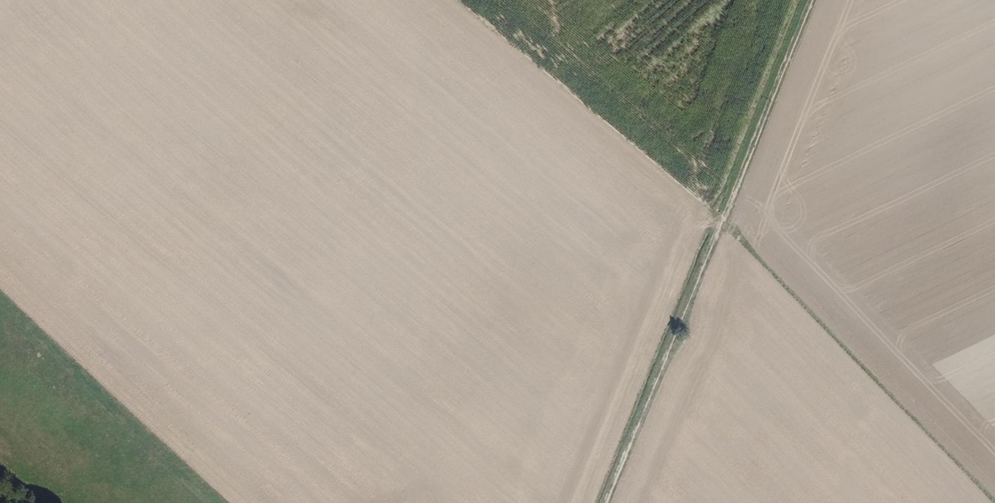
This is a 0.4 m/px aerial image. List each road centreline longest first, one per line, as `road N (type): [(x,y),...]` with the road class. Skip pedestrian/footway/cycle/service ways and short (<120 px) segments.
road 1 (track): [(813,0),(597,502)]

